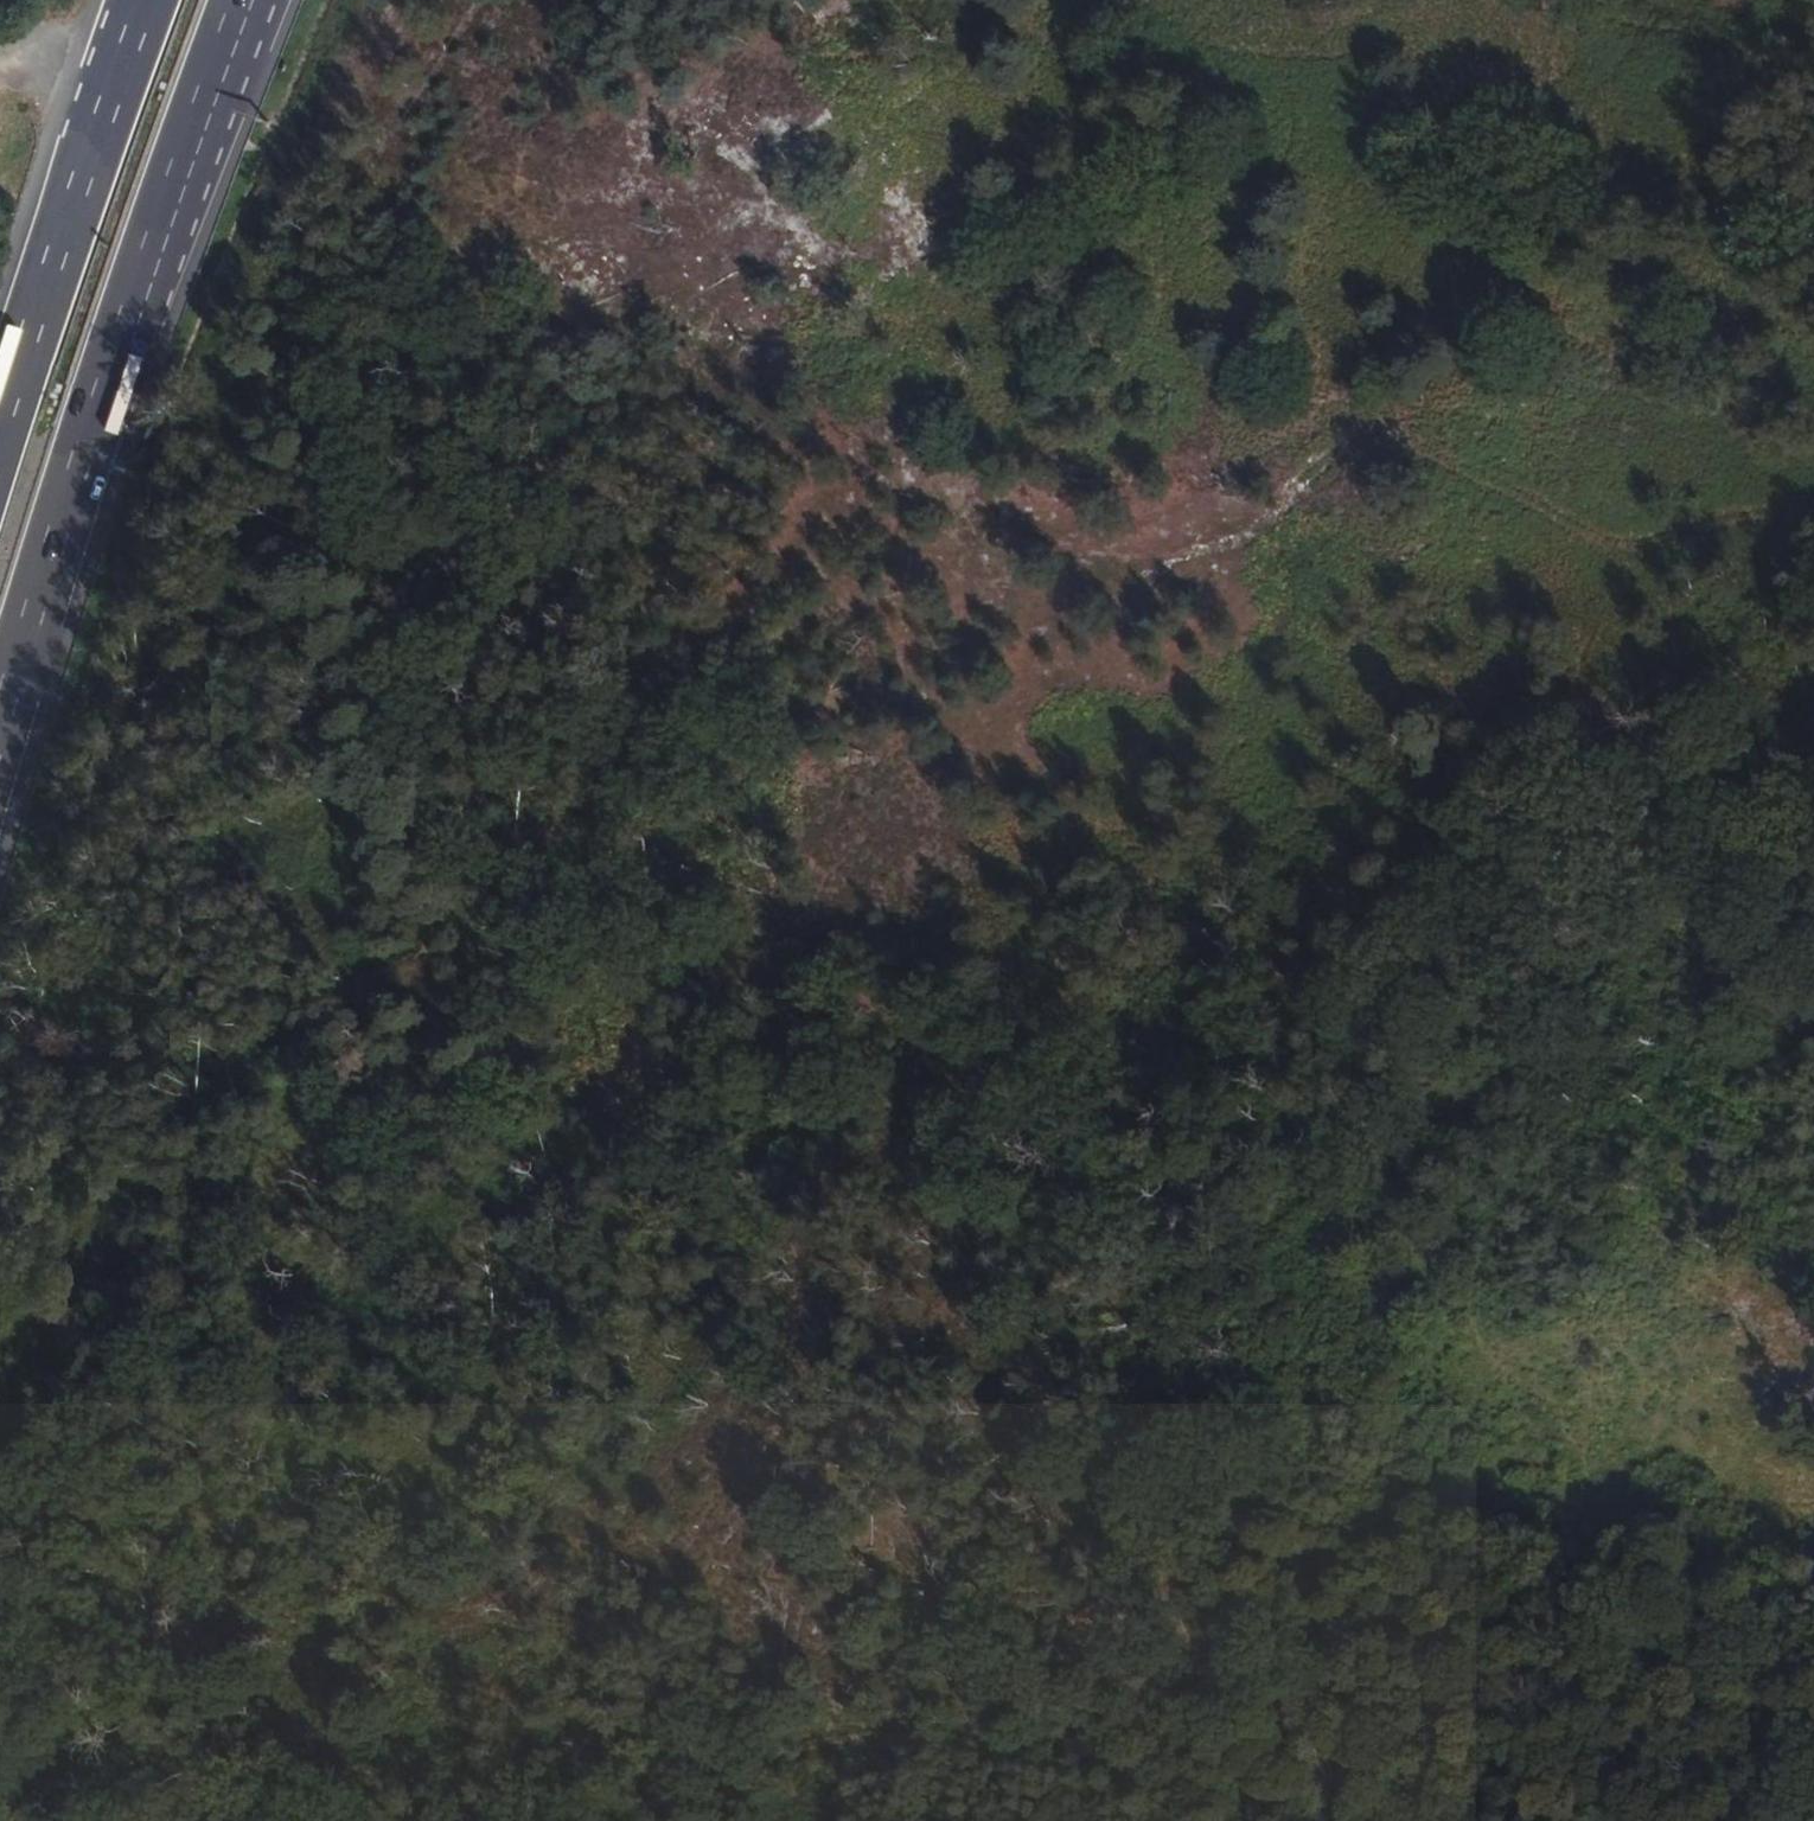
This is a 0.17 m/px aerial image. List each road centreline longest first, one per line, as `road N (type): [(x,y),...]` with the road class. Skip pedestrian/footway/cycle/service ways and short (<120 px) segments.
road 1 (motorway): [(0,727),(252,0)]
road 2 (motorway): [(146,0),(0,443)]

